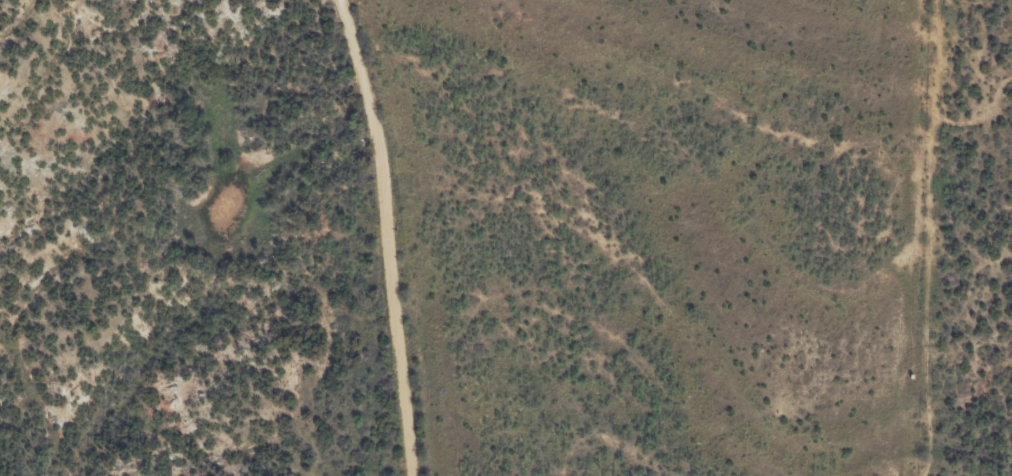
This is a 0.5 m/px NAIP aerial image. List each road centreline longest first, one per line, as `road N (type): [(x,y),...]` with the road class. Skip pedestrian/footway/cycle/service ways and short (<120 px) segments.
road 1 (residential): [(417,475),(380,128),(345,0)]

